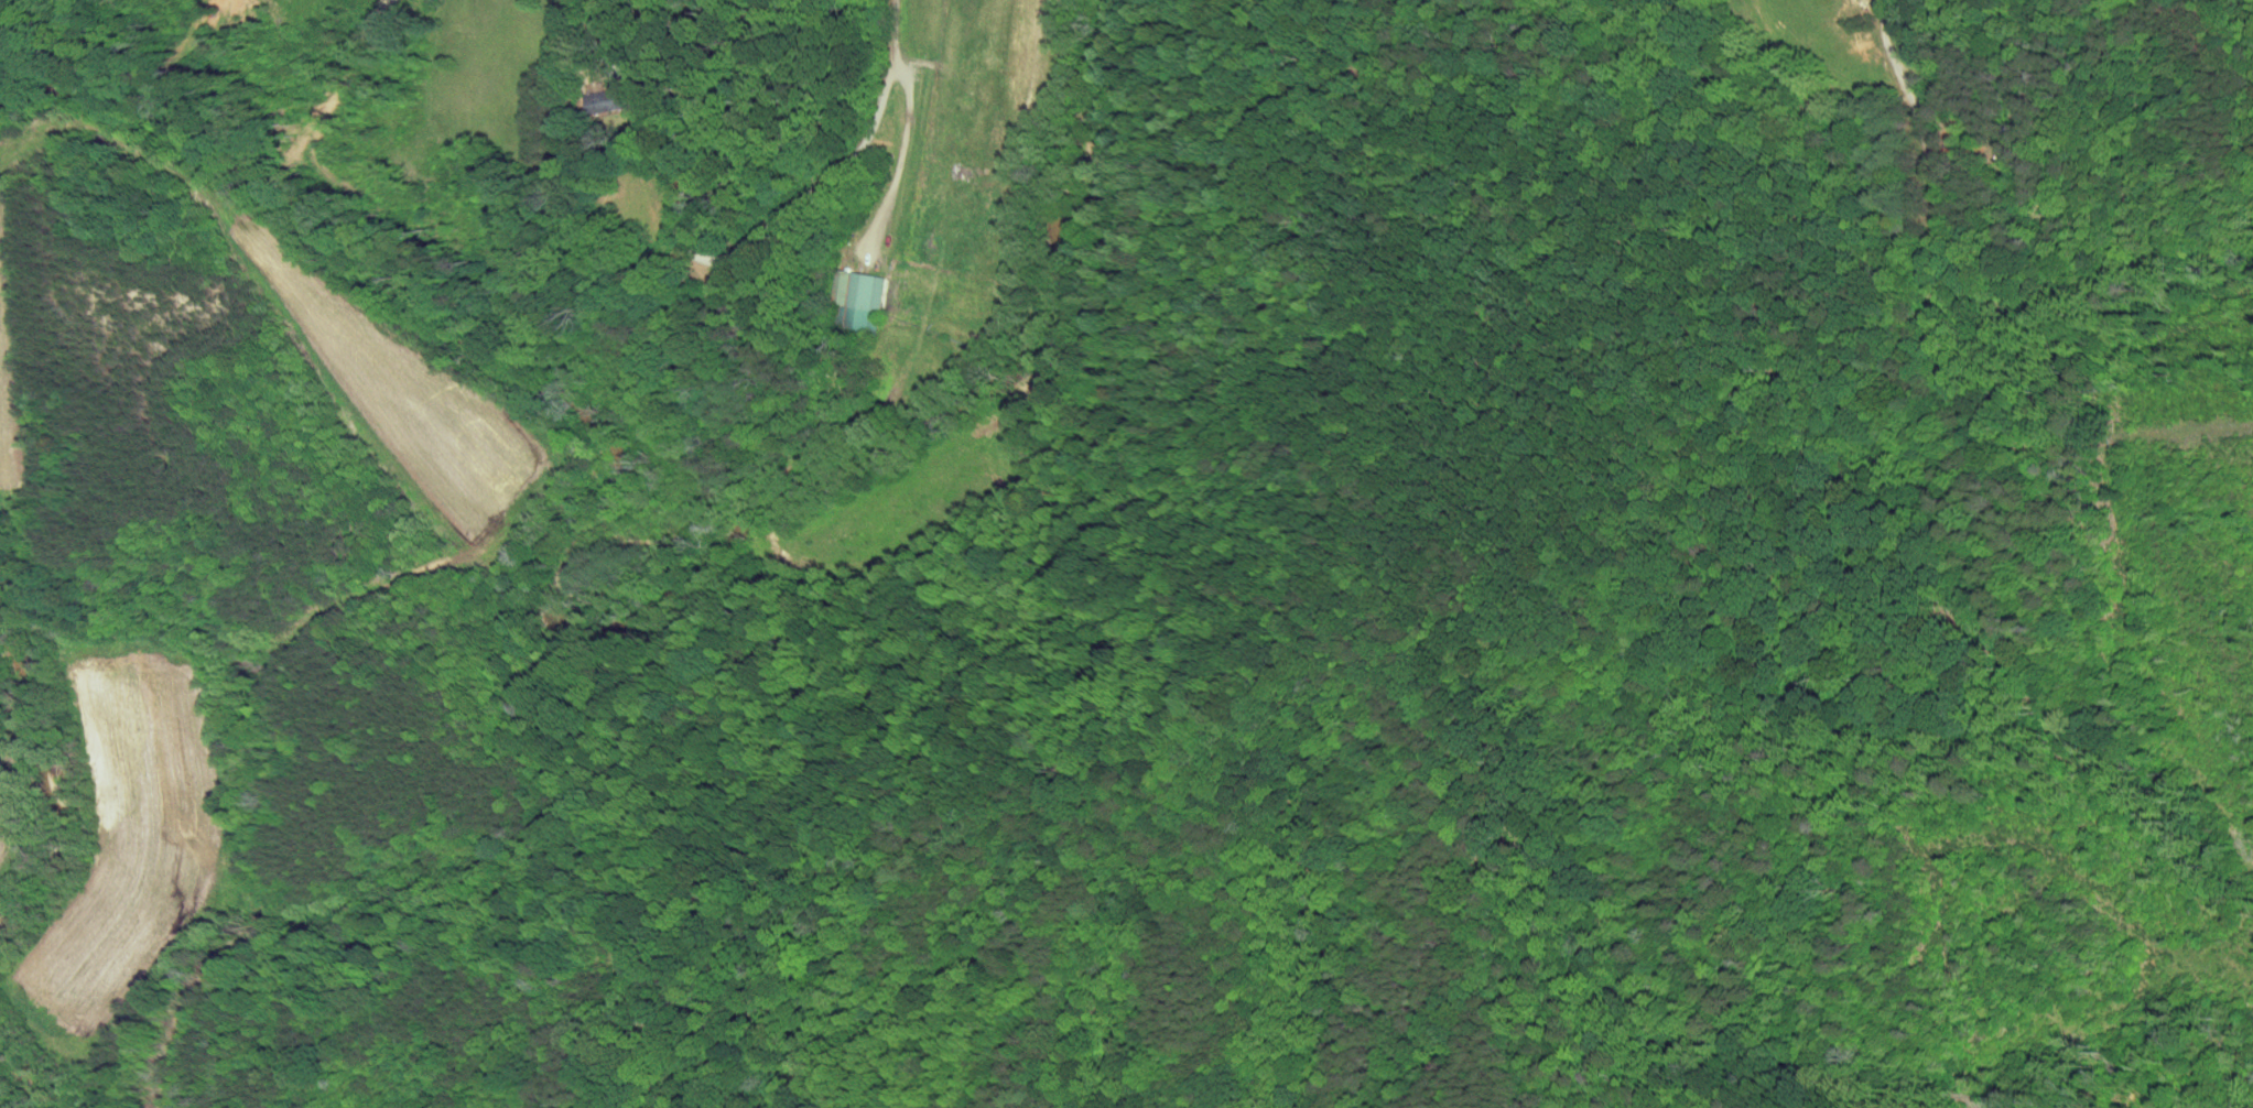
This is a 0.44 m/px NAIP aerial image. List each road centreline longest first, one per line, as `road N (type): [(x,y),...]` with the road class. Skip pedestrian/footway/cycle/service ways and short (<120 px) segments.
road 1 (track): [(1883,0),(1891,48),(1936,182),(1943,352),(1974,405),(2000,427),(2055,446)]
road 2 (track): [(2055,446),(2252,421)]
road 3 (track): [(2059,94),(2197,0)]
road 4 (track): [(1930,155),(2059,94)]

